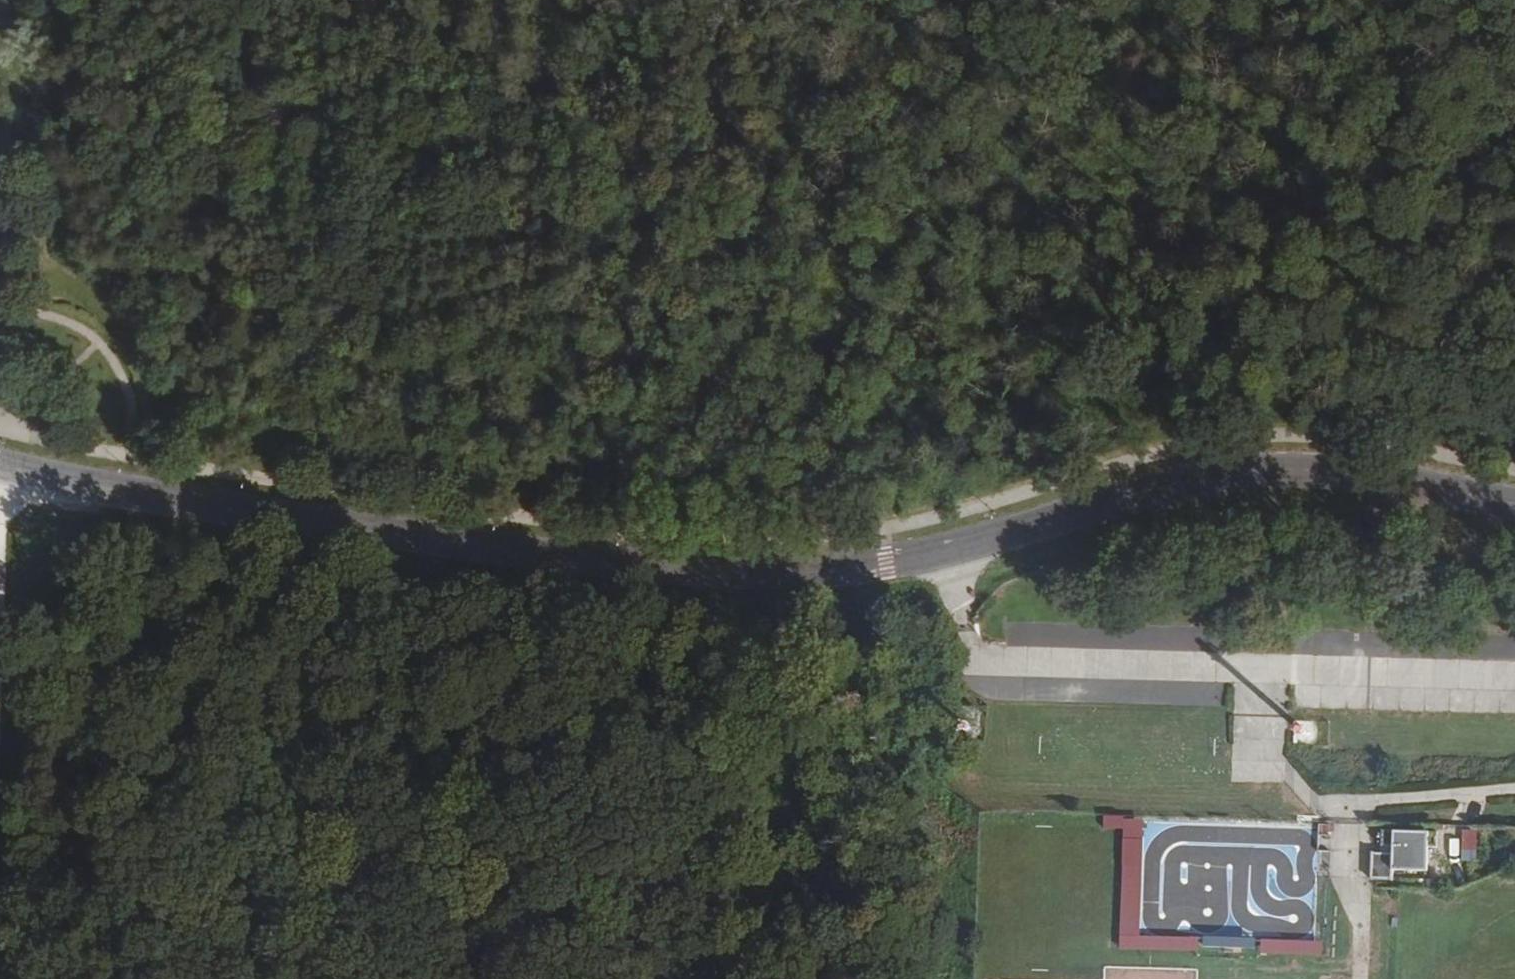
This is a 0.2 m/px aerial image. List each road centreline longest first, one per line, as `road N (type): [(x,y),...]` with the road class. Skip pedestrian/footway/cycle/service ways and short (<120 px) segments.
road 1 (tertiary): [(0,468),(568,565),(669,575),(886,563),(971,548),(1150,493),(1241,476),(1326,473),(1514,507)]

